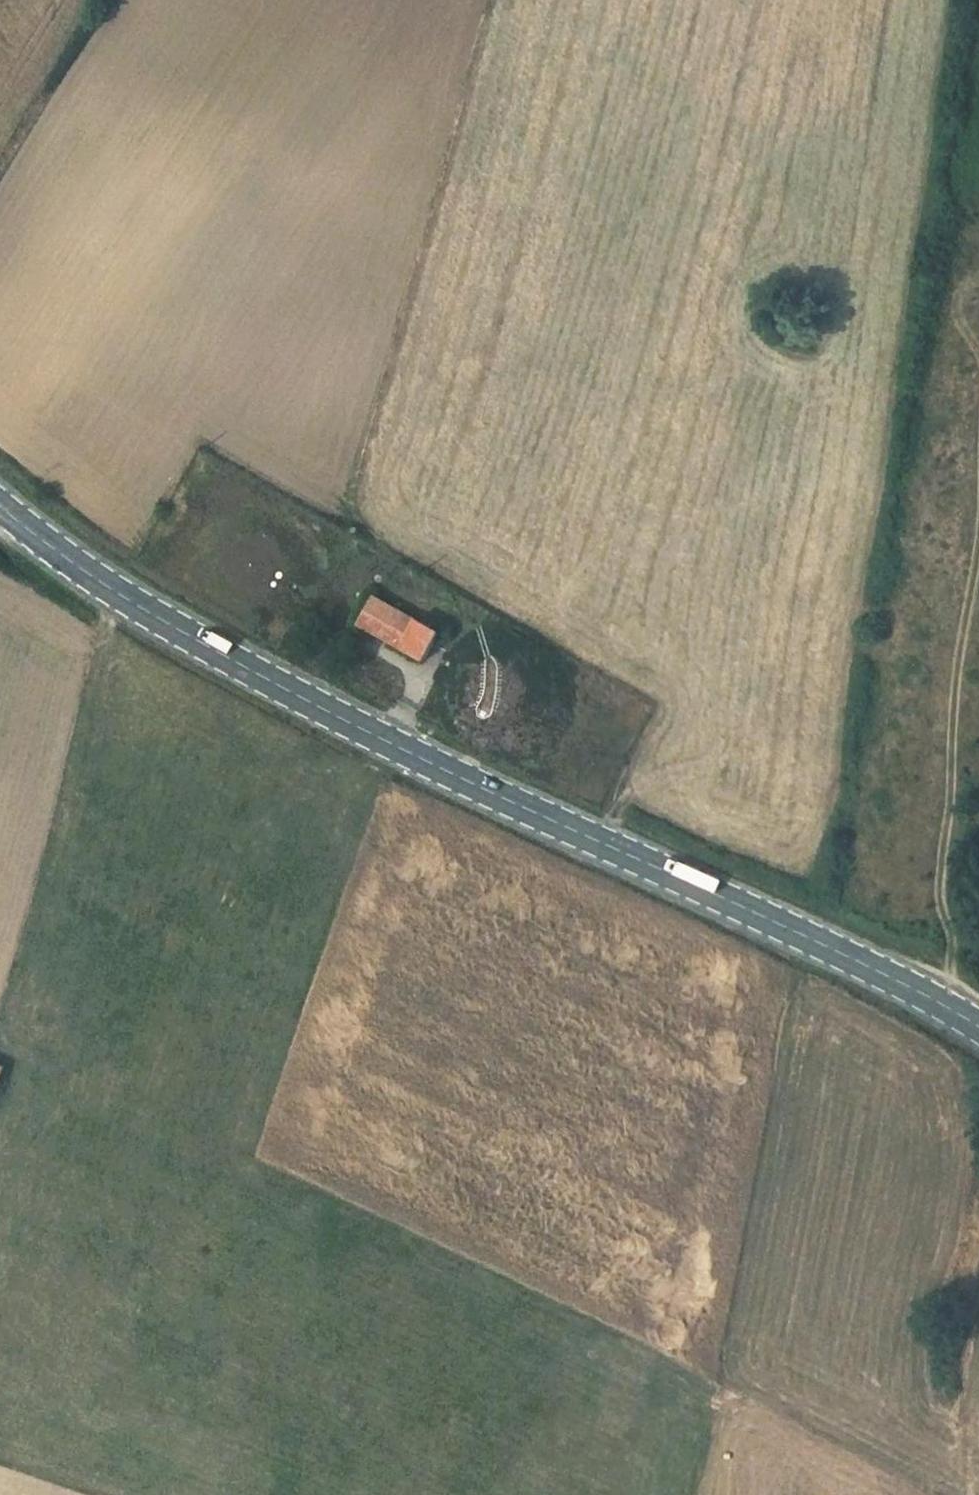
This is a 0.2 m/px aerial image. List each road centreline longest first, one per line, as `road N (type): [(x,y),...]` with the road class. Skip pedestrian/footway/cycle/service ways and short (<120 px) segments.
road 1 (tertiary): [(0,508),(241,661),(801,934),(978,1031)]

